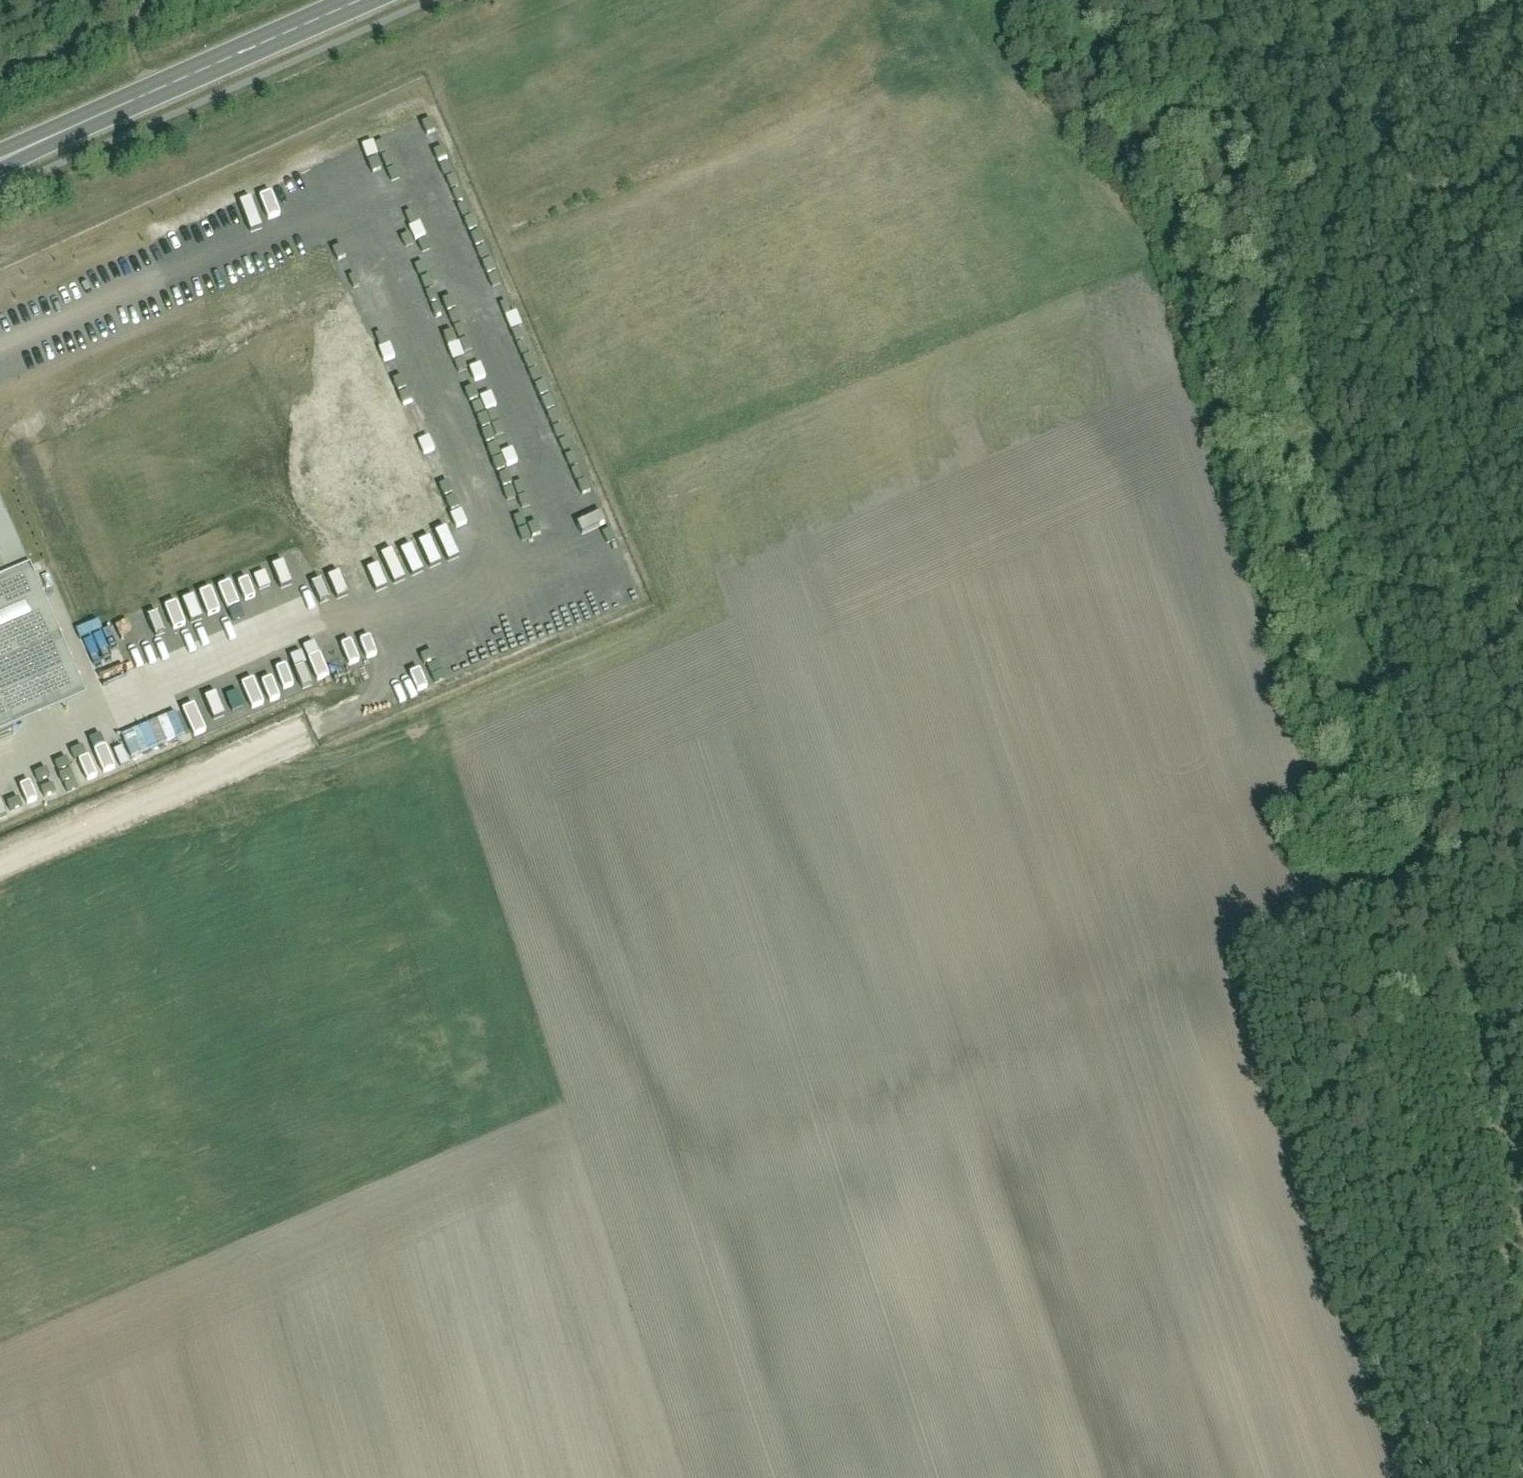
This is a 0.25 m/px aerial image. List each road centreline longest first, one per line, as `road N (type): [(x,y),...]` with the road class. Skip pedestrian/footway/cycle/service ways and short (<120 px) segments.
road 1 (primary): [(370,0),(0,163)]

